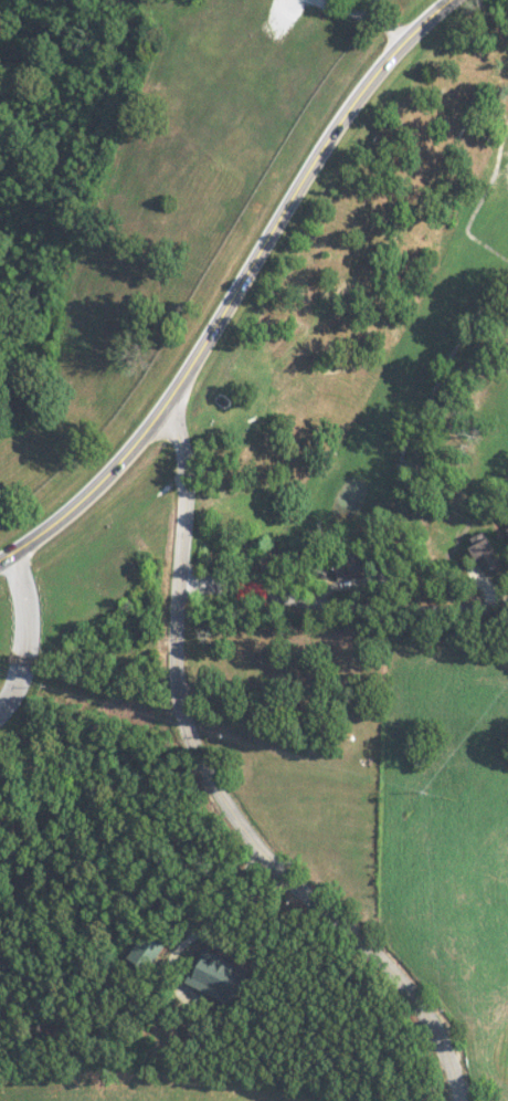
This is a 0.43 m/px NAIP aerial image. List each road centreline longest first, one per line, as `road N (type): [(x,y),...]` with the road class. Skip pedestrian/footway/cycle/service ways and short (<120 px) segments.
road 1 (residential): [(458,1100),(436,1039),(410,996),(267,863),(193,745),(174,657),(184,516),(171,394)]
road 2 (secondary): [(0,561),(99,486),(171,394),(363,86),(450,0)]
road 3 (residential): [(179,578),(390,610),(507,600)]

